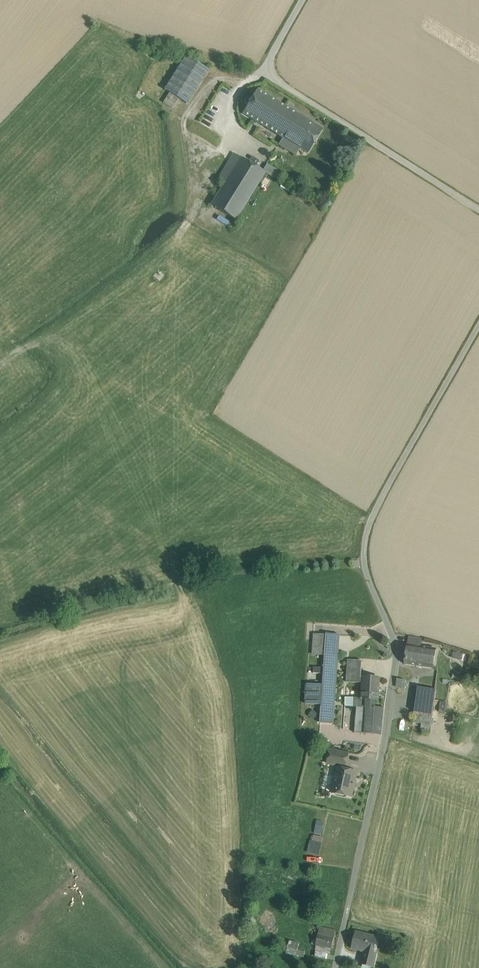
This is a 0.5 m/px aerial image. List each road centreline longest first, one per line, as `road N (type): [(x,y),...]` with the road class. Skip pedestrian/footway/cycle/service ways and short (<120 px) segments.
road 1 (residential): [(478,328),(372,520),(366,567),(397,655),(336,967)]
road 2 (residential): [(303,0),(269,63),(270,78),(478,210)]

